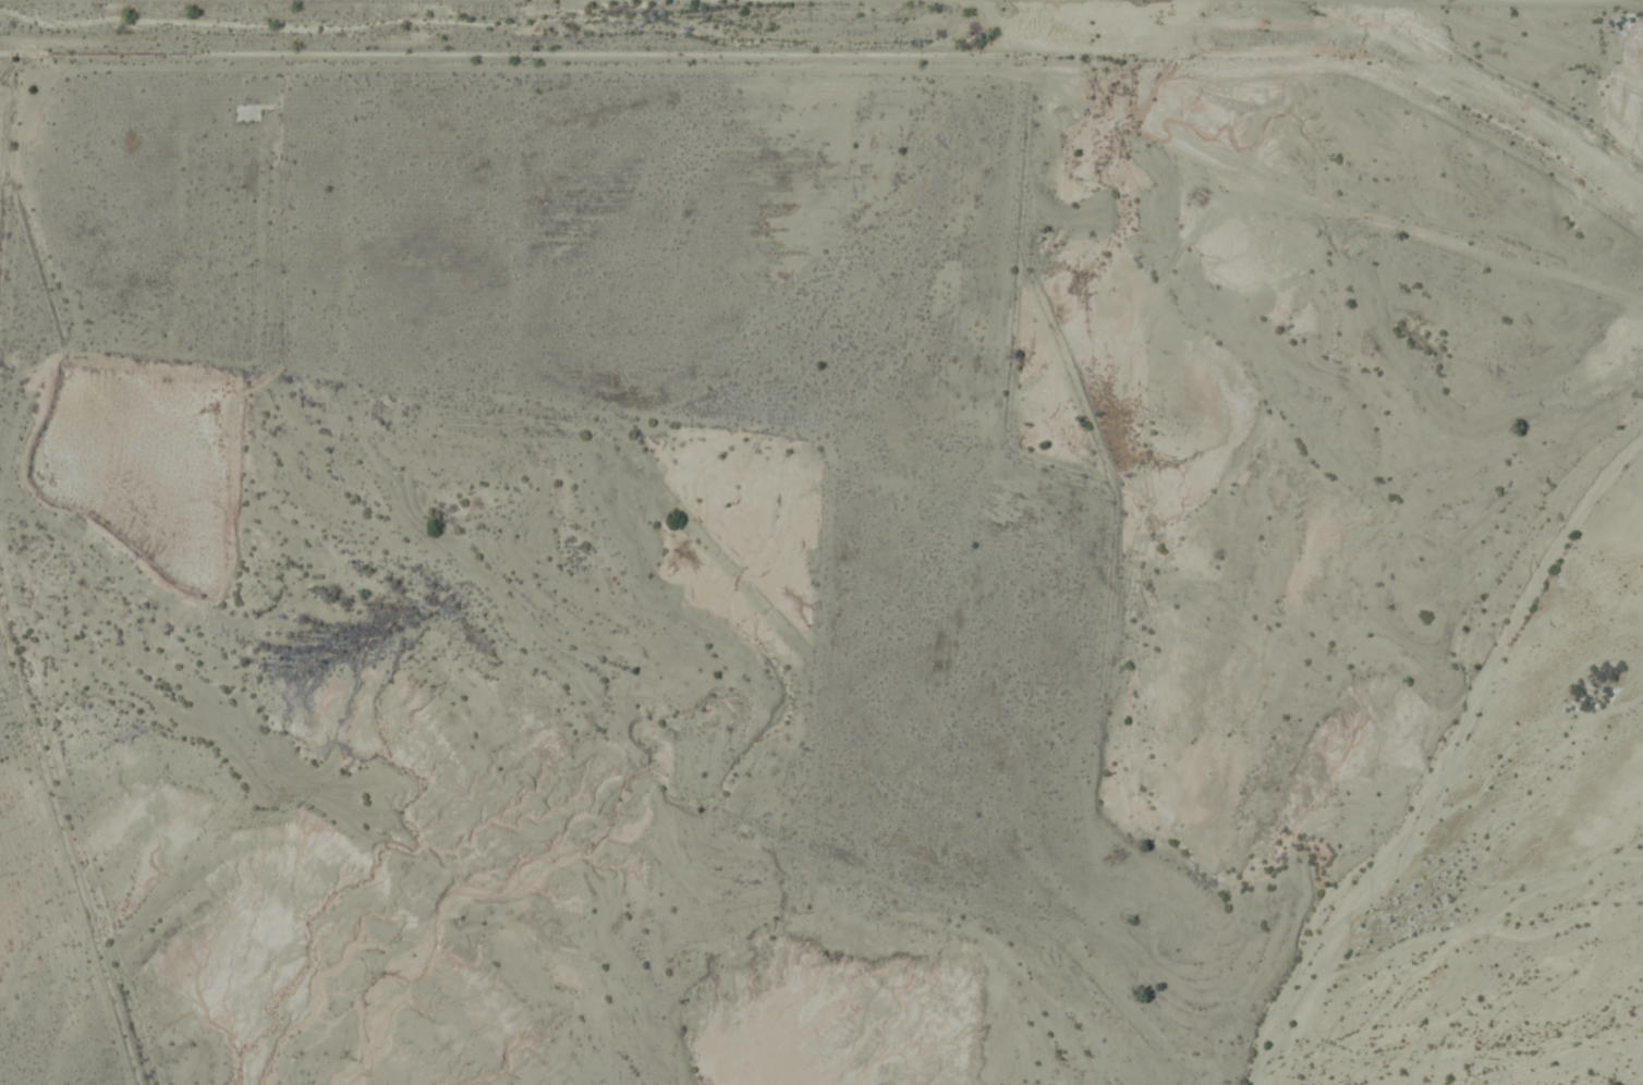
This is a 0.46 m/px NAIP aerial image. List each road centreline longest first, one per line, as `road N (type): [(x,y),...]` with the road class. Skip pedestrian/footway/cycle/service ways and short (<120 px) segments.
road 1 (track): [(1642,119),(1508,66),(1442,0)]

